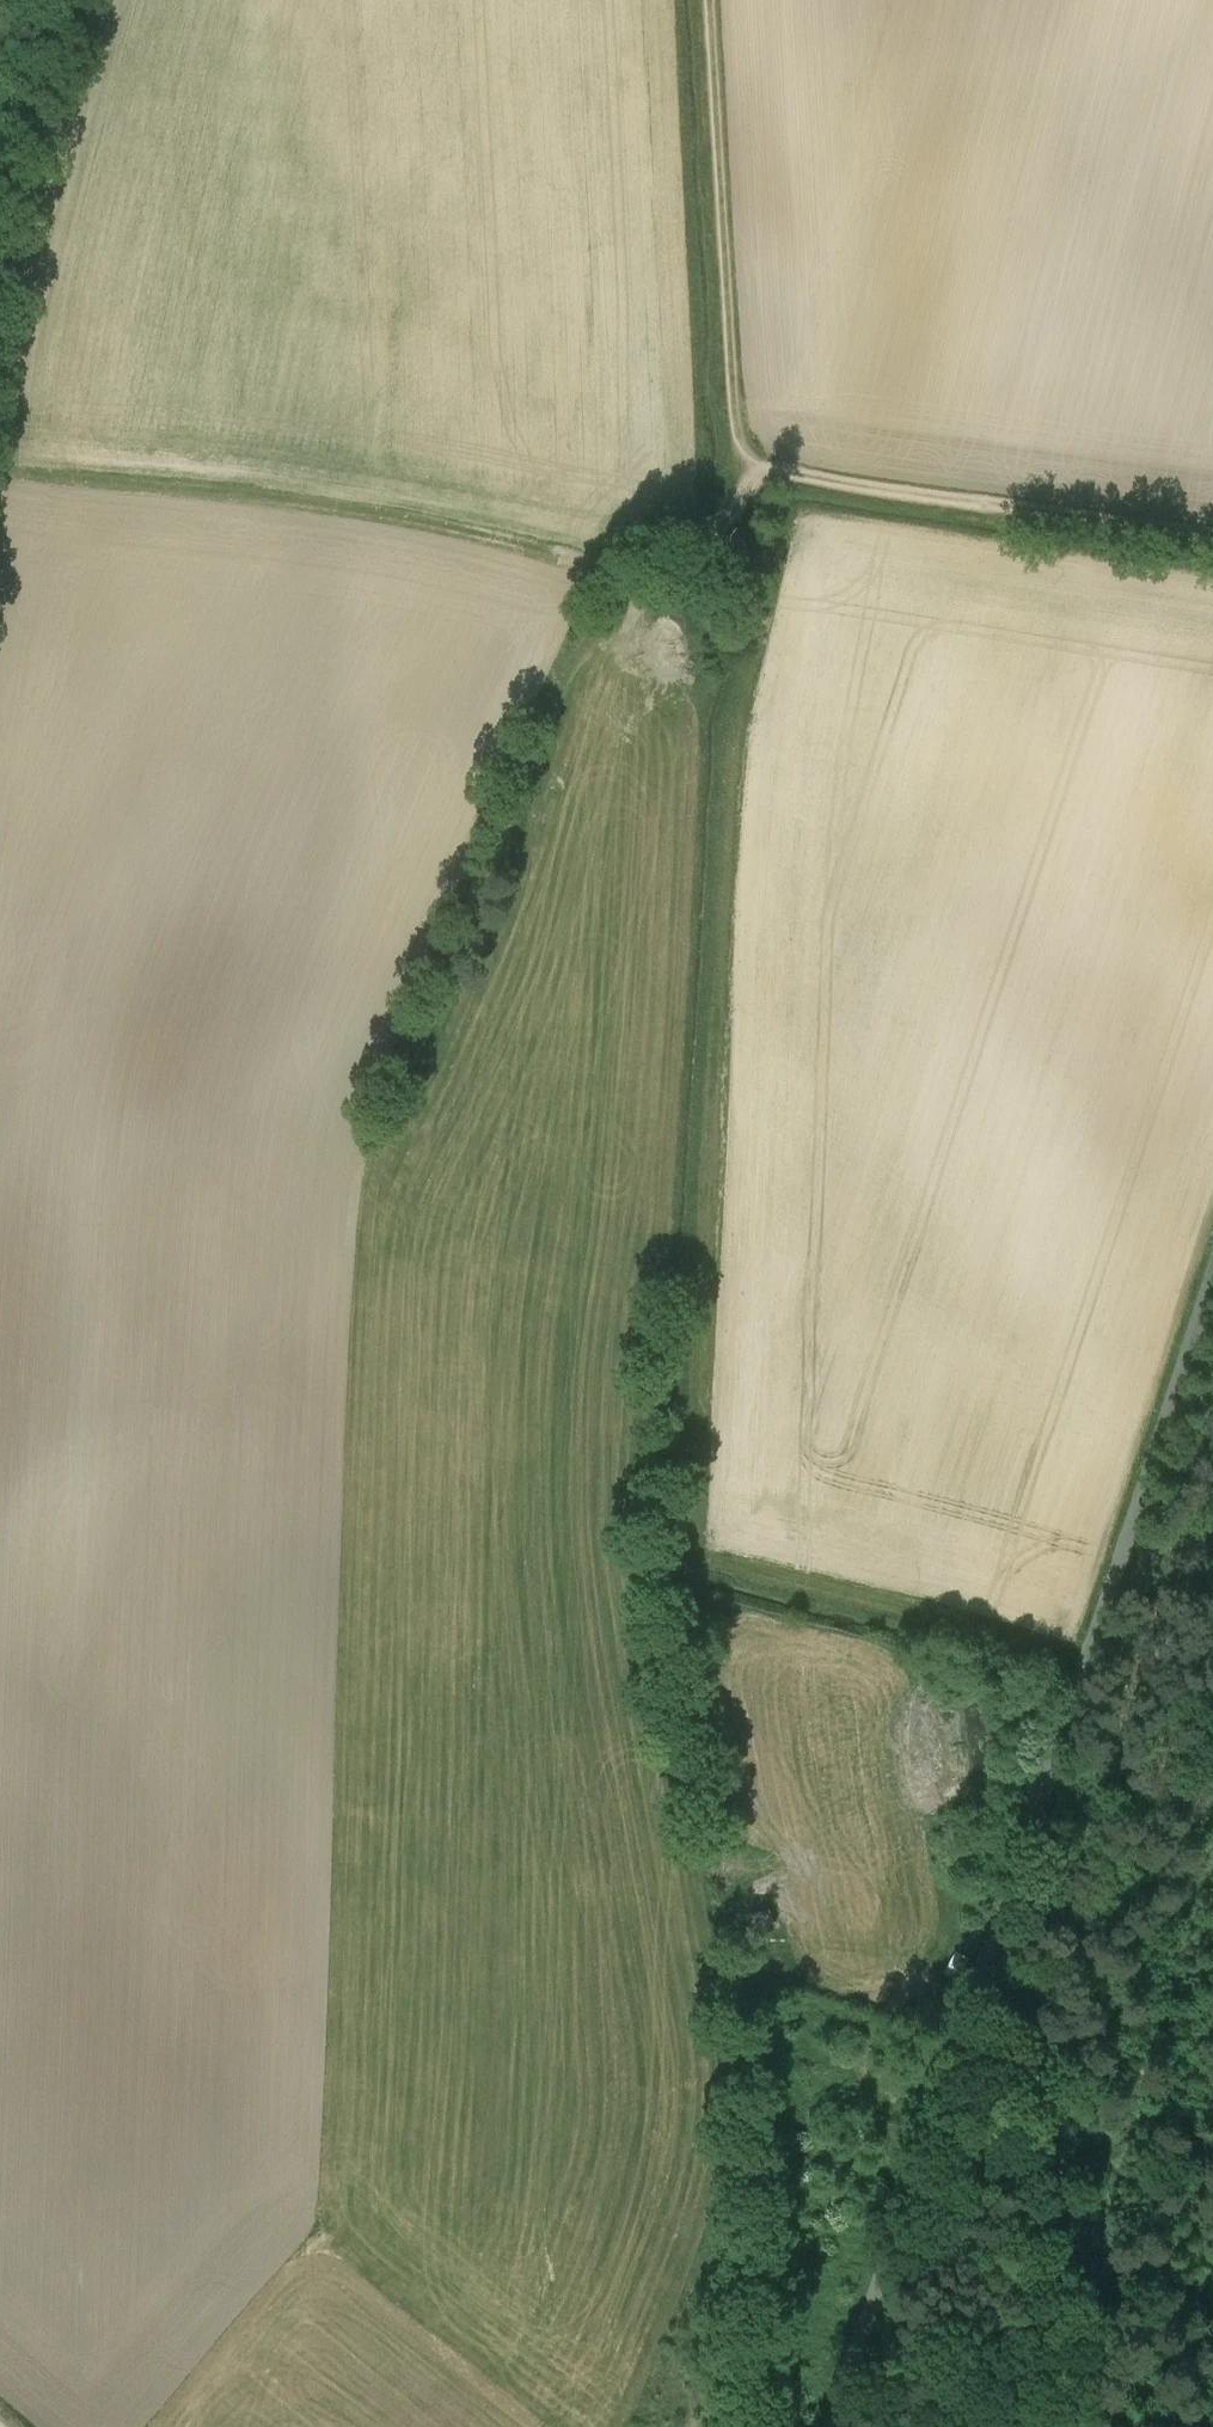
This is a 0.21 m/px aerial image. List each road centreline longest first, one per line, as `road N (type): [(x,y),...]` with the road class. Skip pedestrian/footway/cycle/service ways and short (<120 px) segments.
road 1 (track): [(1212,534),(816,478),(745,443)]

